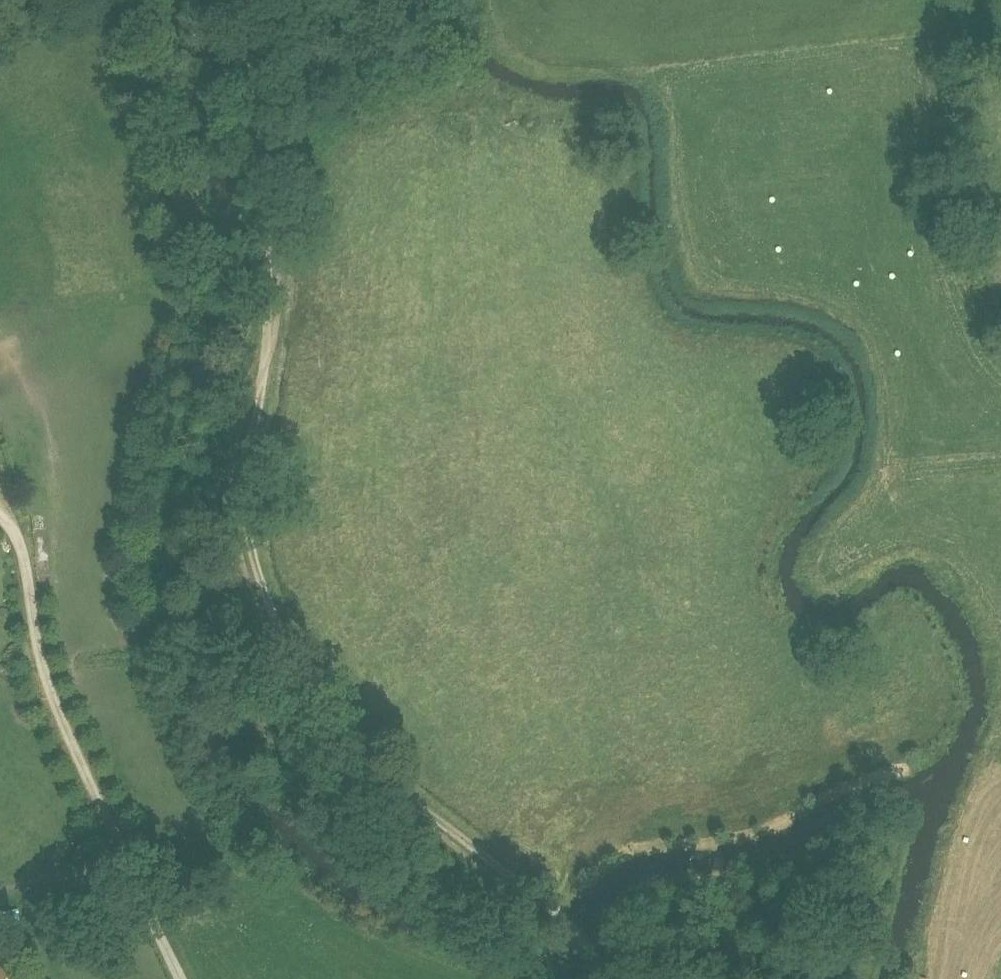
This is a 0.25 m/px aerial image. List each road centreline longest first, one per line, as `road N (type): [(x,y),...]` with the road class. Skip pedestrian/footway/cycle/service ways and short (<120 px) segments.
road 1 (track): [(248,0),(272,282),(247,490),(253,565),(300,658),(366,747),(428,811),(559,916),(613,978)]

